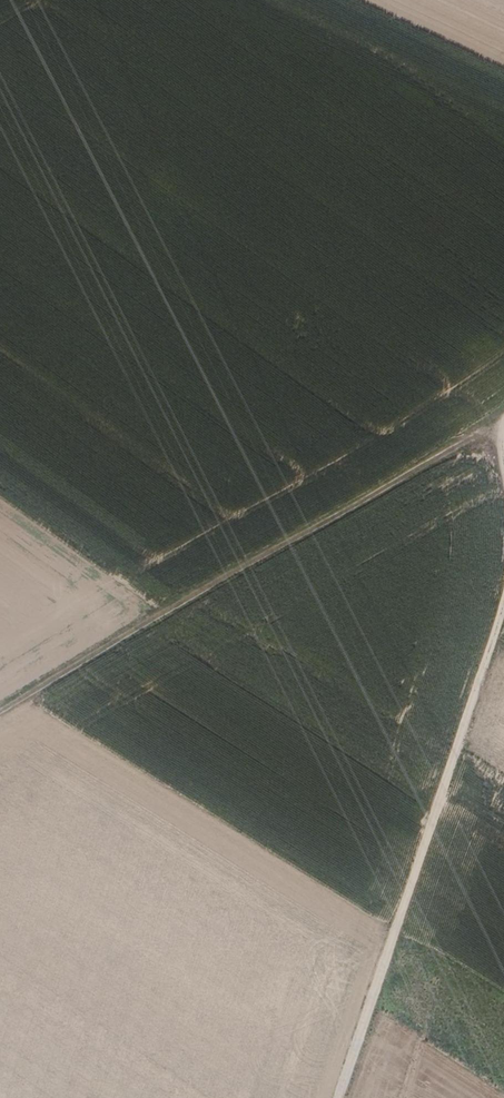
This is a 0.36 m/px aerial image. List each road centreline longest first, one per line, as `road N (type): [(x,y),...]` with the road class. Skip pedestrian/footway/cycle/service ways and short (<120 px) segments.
road 1 (track): [(503,415),(0,712)]
road 2 (track): [(332,1097),(503,590)]

